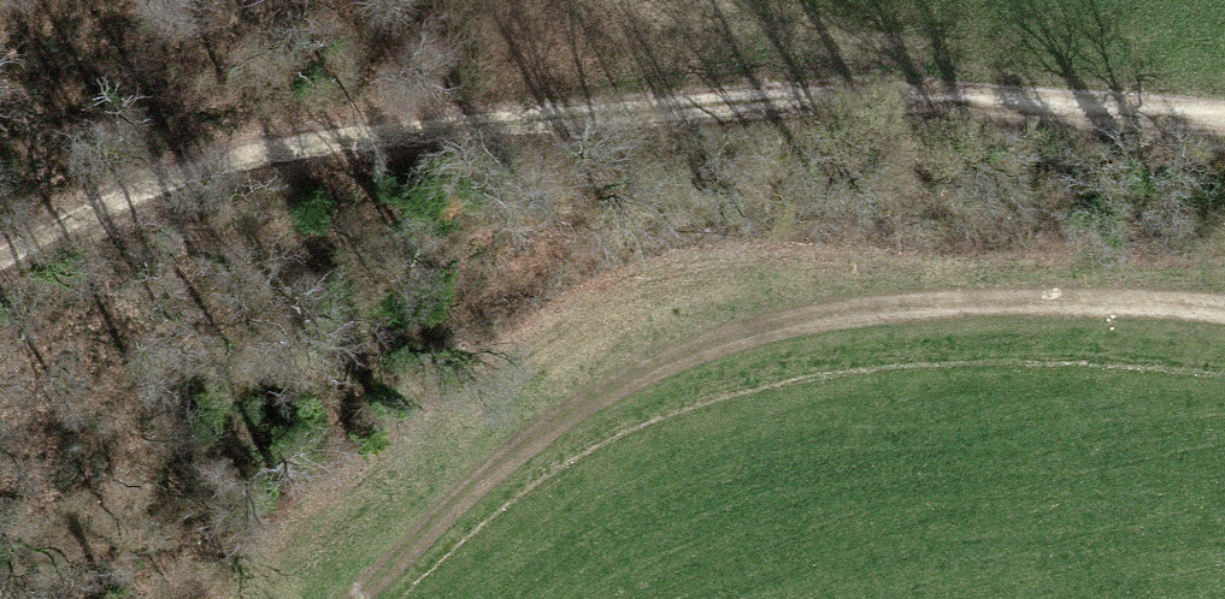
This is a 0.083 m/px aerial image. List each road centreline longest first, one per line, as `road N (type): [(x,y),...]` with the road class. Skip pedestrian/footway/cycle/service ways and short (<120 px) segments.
road 1 (track): [(0,256),(126,198),(303,146),(897,92),(1224,116)]
road 2 (track): [(423,598),(686,367),(861,322),(1224,321)]

